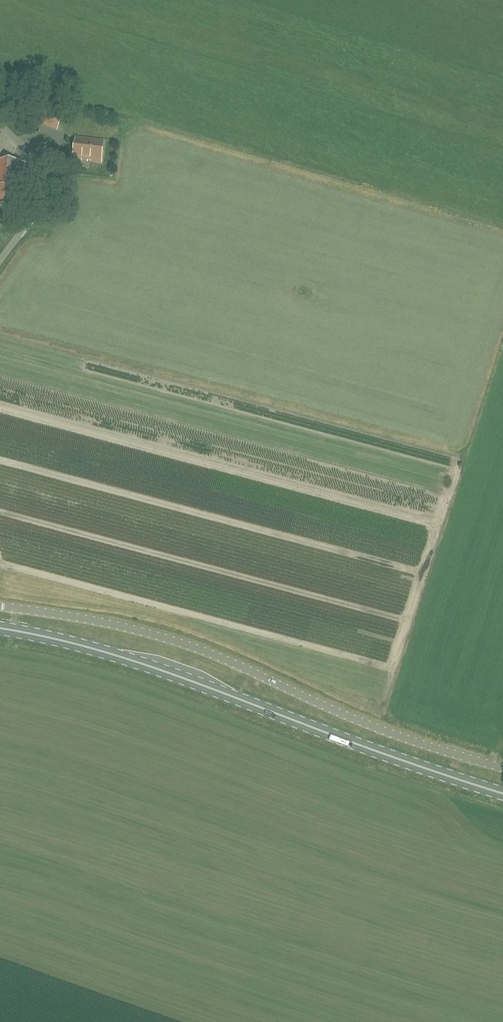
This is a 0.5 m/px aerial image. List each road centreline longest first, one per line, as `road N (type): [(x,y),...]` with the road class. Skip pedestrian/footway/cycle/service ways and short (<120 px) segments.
road 1 (unclassified): [(502,768),(386,733),(155,634),(0,606)]
road 2 (primary): [(502,794),(117,655),(0,628)]
road 3 (unclassified): [(0,263),(44,191),(40,165),(0,122)]

